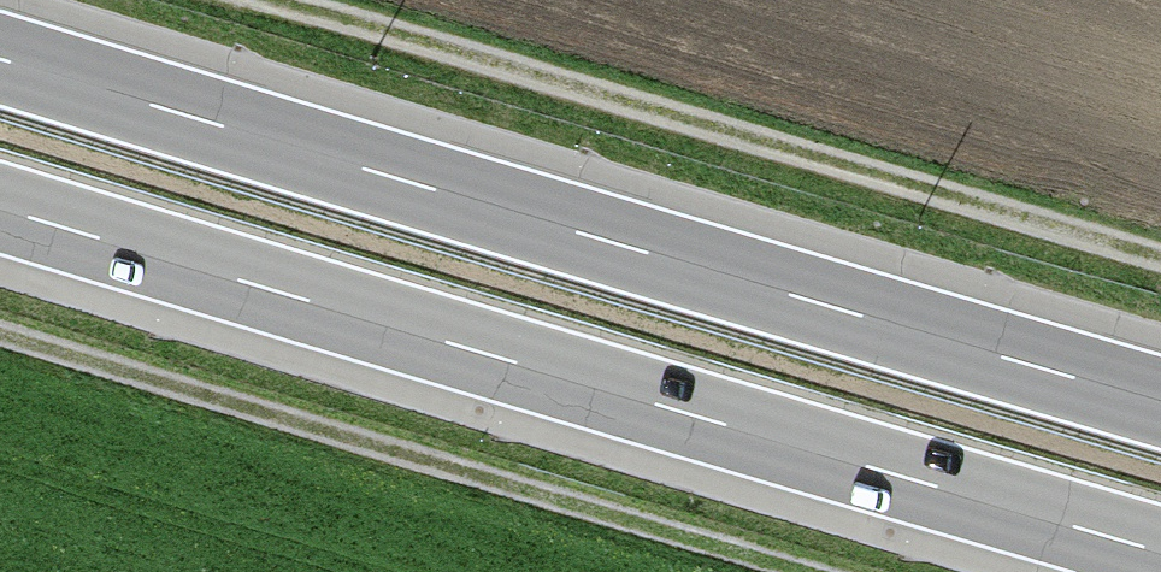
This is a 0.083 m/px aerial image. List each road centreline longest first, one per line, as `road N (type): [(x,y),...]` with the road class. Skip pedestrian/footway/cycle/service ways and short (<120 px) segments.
road 1 (motorway): [(0,205),(1160,551)]
road 2 (motorway): [(1160,400),(0,57)]
road 3 (track): [(159,0),(1160,272)]
road 4 (track): [(837,571),(0,310)]

